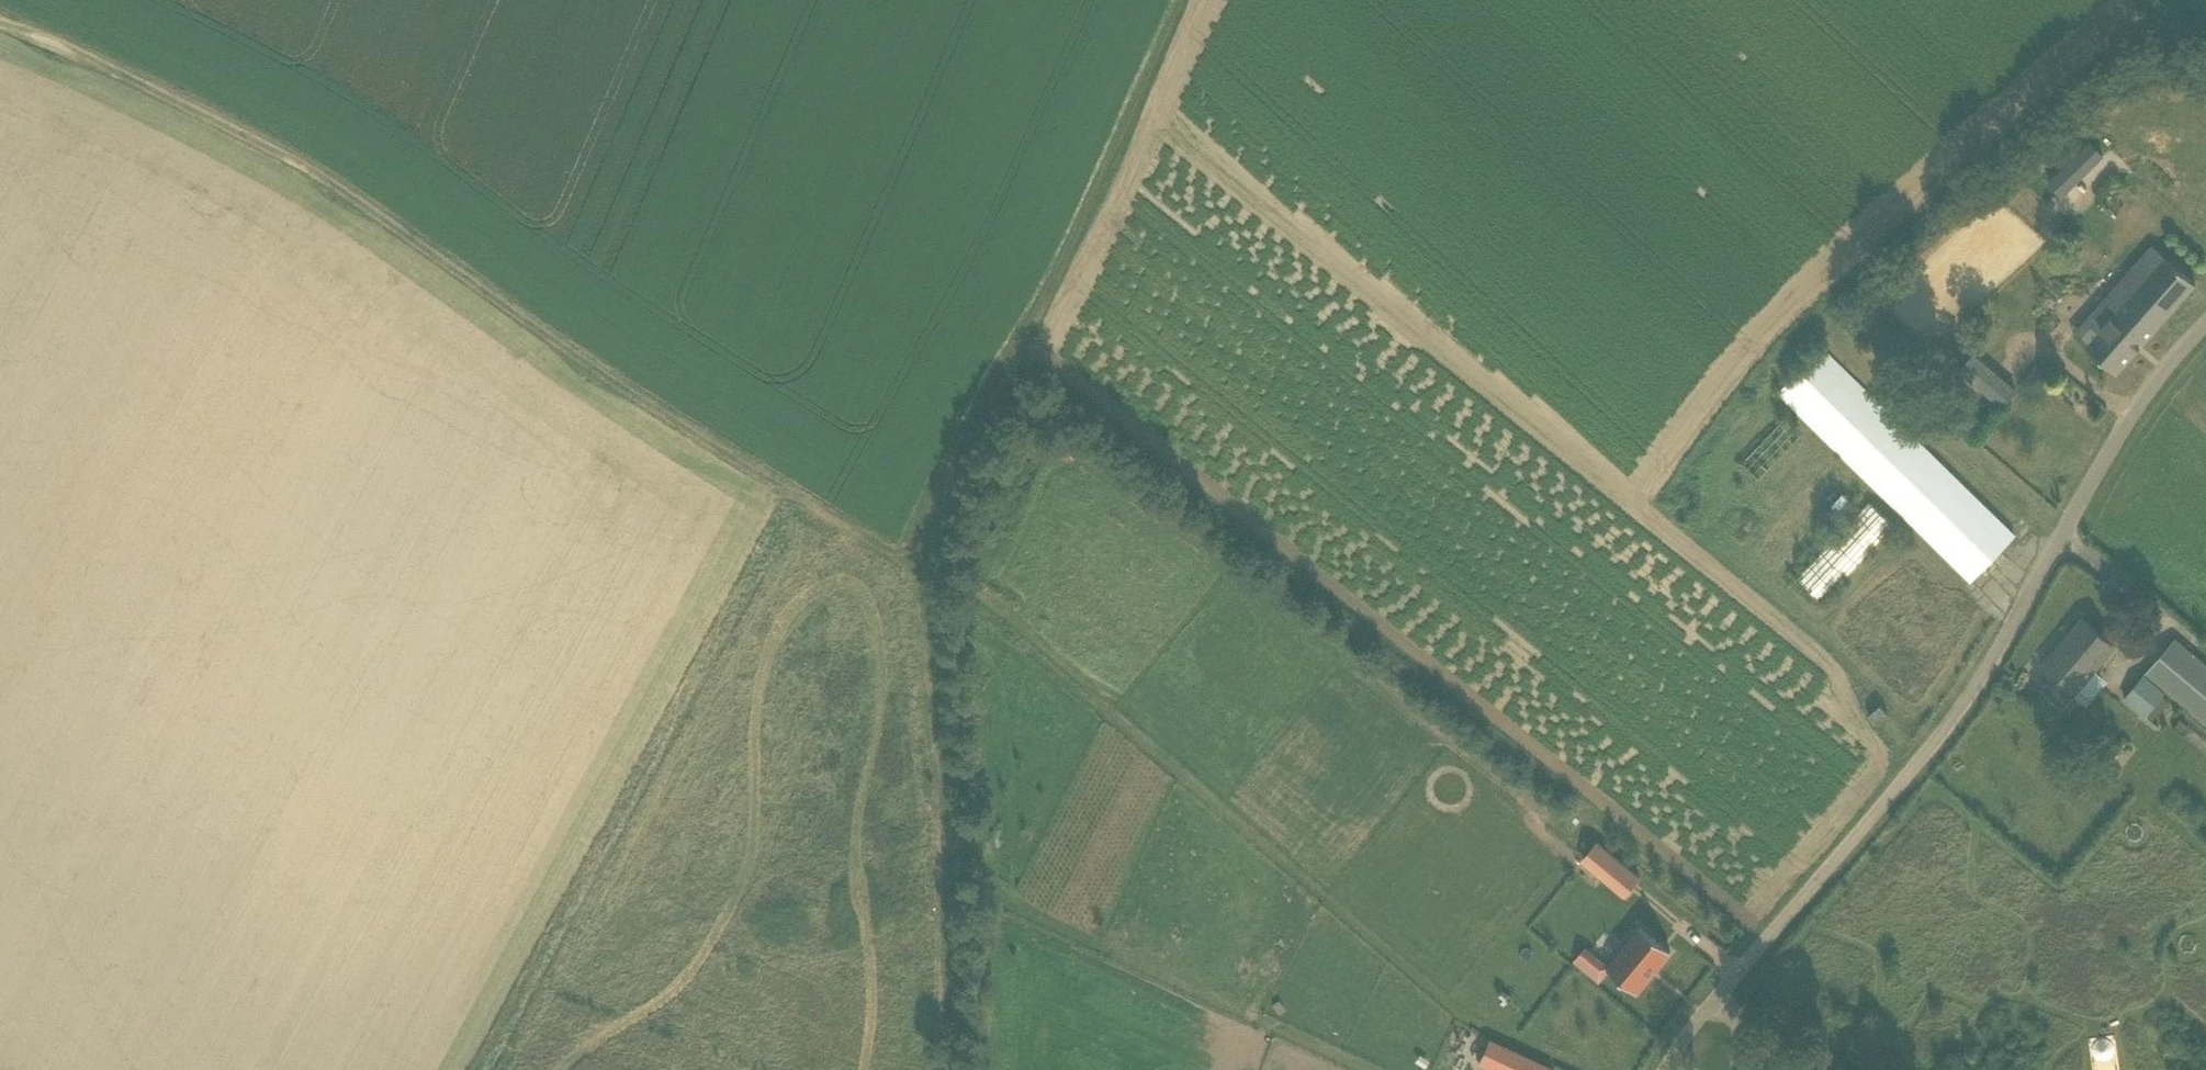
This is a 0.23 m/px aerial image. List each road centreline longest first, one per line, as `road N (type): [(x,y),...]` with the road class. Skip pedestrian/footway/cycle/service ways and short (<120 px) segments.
road 1 (track): [(0,14),(208,115),(710,448),(922,570)]
road 2 (unclassified): [(1676,1069),(1716,1007),(1995,659),(2106,450),(2205,324)]
road 3 (track): [(922,570),(975,422),(1046,304),(1186,0)]
road 4 (track): [(951,1069),(965,984),(922,570)]

